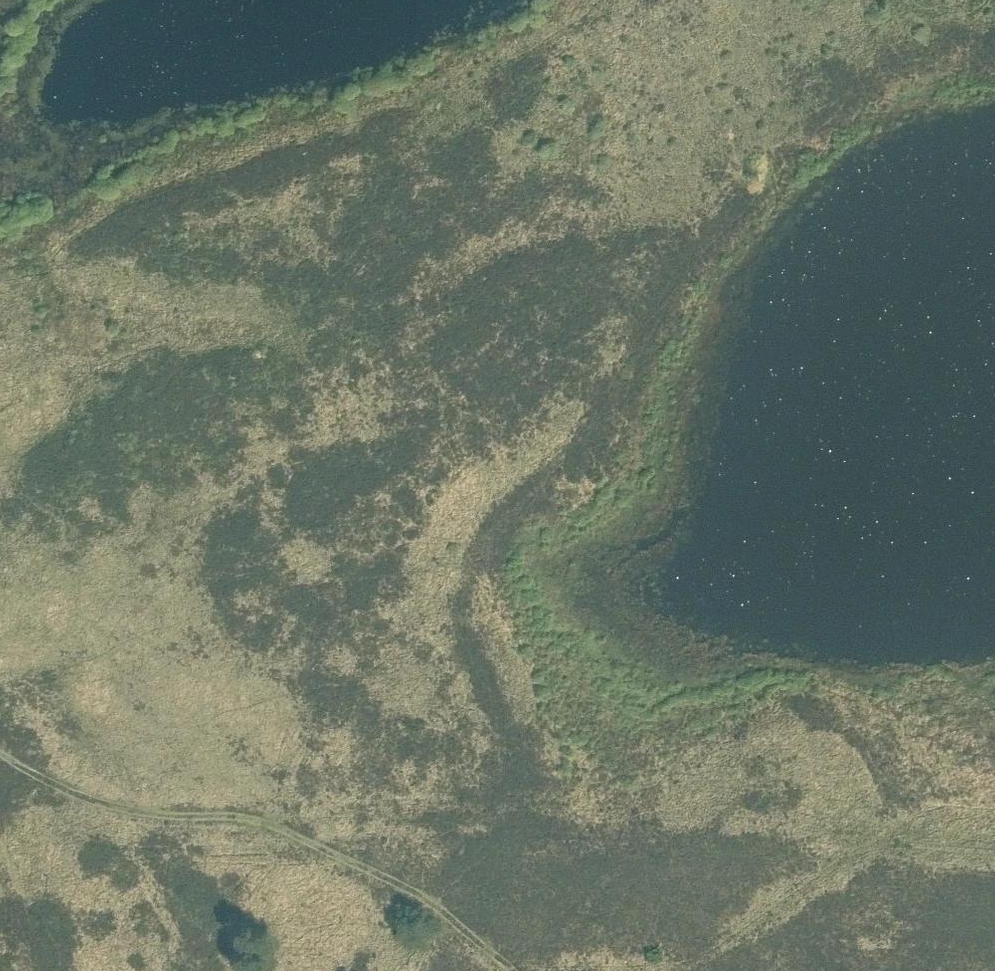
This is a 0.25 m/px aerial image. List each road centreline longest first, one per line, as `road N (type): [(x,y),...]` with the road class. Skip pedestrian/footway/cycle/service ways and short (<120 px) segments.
road 1 (track): [(0,747),(78,795),(143,814),(257,814),(301,827),(428,902),(510,970)]

